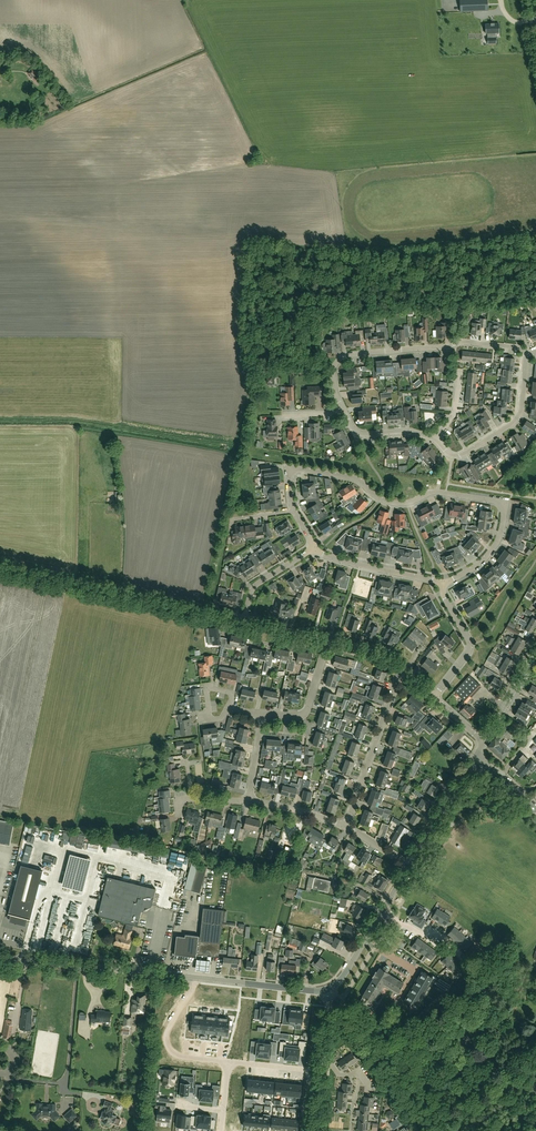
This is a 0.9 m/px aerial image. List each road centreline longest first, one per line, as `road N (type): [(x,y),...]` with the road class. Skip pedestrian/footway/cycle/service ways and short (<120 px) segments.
road 1 (residential): [(295,512),(289,478),(296,470),(355,478),(390,502),(435,492),(507,503),(488,556),(443,585)]
road 2 (unclassified): [(246,622),(0,567)]
road 3 (residential): [(345,413),(333,369),(345,355),(459,341),(528,356)]
road 4 (tertiary): [(194,978),(0,958)]
road 5 (residential): [(347,827),(401,671)]
road 6 (residential): [(437,438),(457,457),(515,421),(528,356)]
road 7 (tertiary): [(328,989),(412,866)]
road 8 (residential): [(424,936),(392,919),(343,999),(329,992)]
road 9 (residential): [(228,1062),(179,1056),(166,1042),(194,978)]
road 10 (tertiary): [(328,989),(194,978)]
road 11 (residential): [(443,585),(330,558),(316,547)]
road 12 (residential): [(443,585),(471,648),(433,699)]
road 13 (tertiary): [(412,866),(474,758)]

